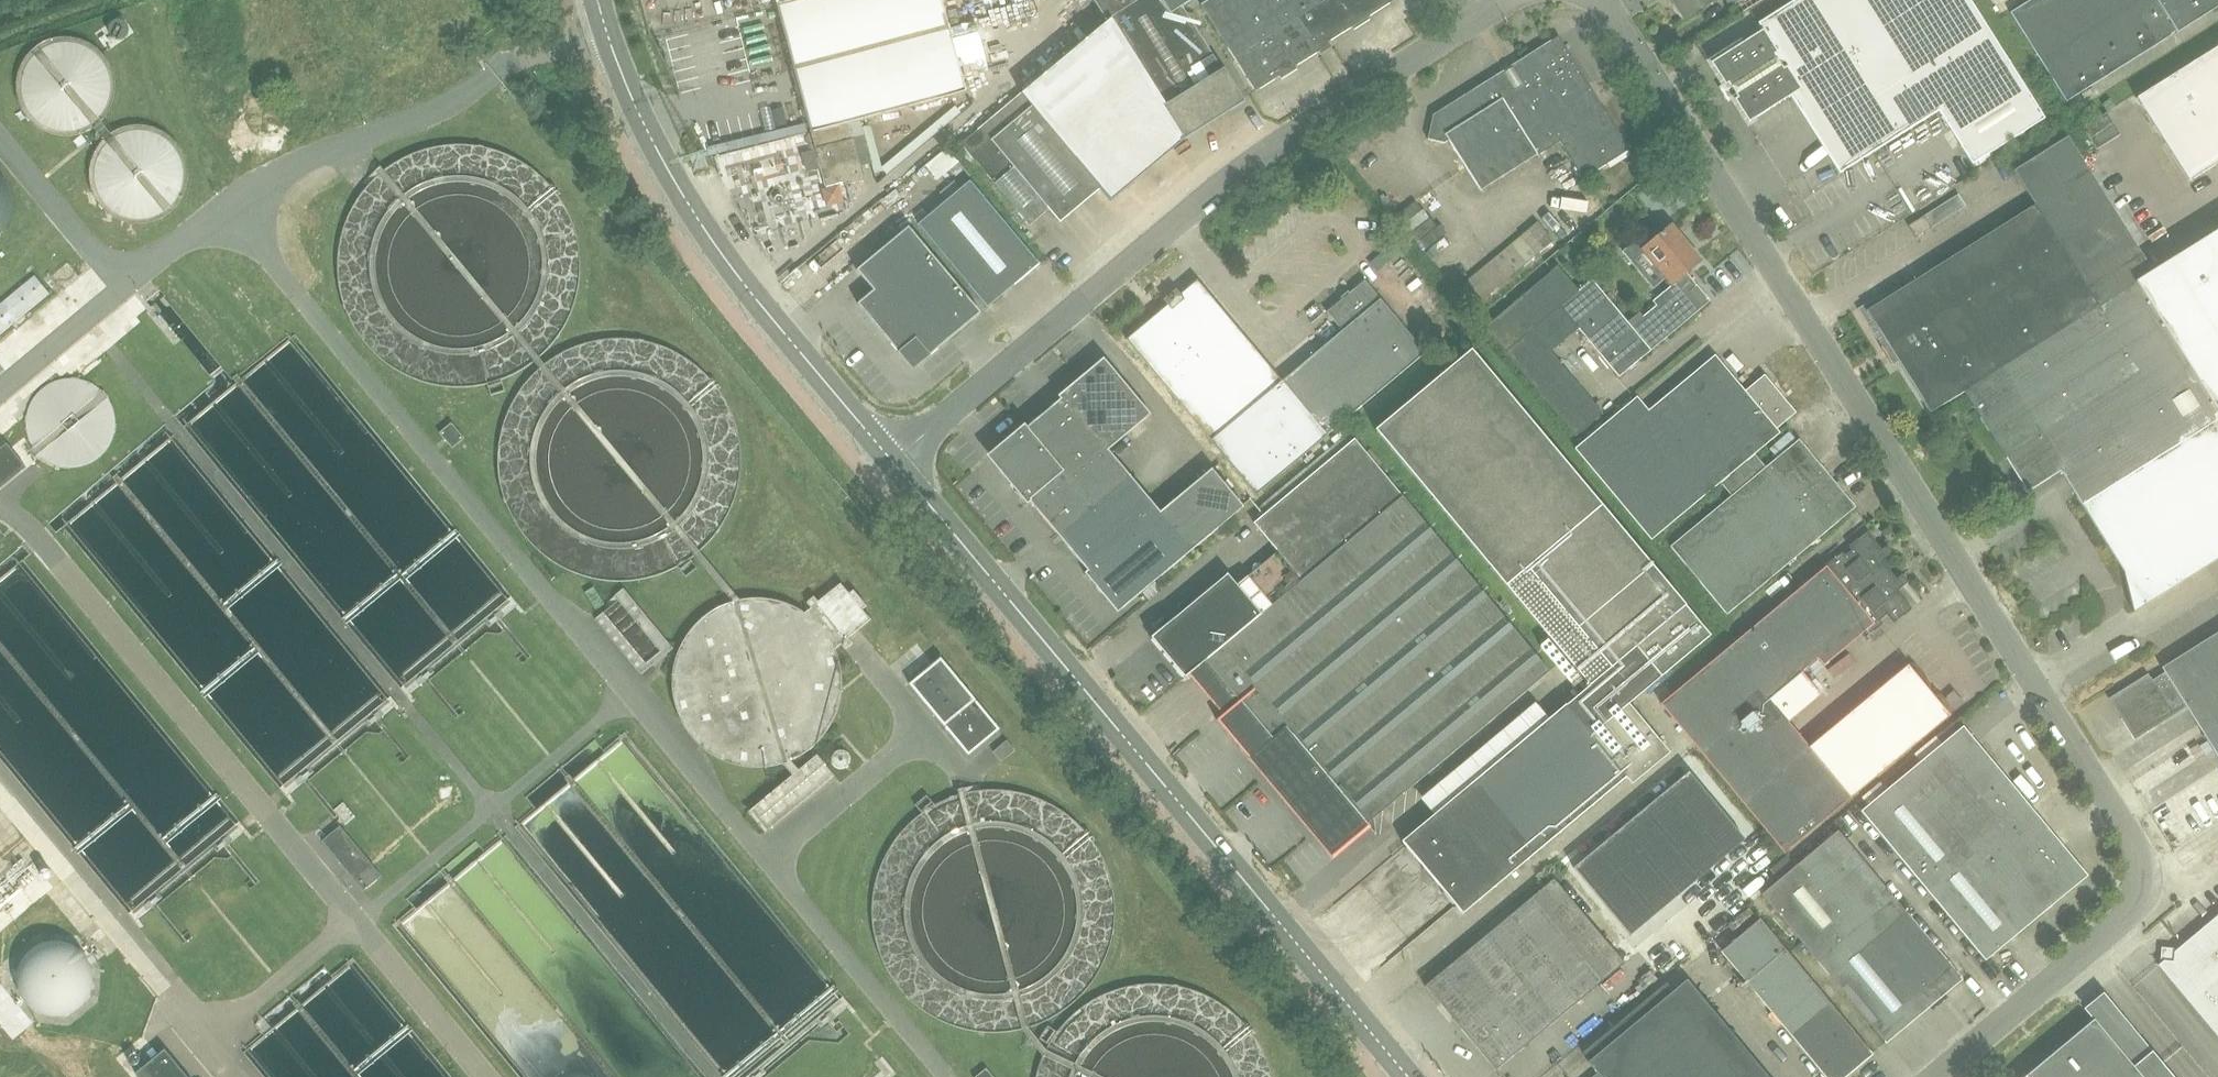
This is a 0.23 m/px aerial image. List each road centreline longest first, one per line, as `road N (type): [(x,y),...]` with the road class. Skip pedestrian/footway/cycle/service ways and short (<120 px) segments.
road 1 (unclassified): [(1935,1076),(2116,925),(2136,890),(2136,853),(1604,0)]
road 2 (tertiary): [(1409,1076),(892,460)]
road 3 (unclassified): [(1491,10),(1224,184),(892,460)]
road 4 (tertiary): [(892,460),(708,233),(640,117),(595,0)]

